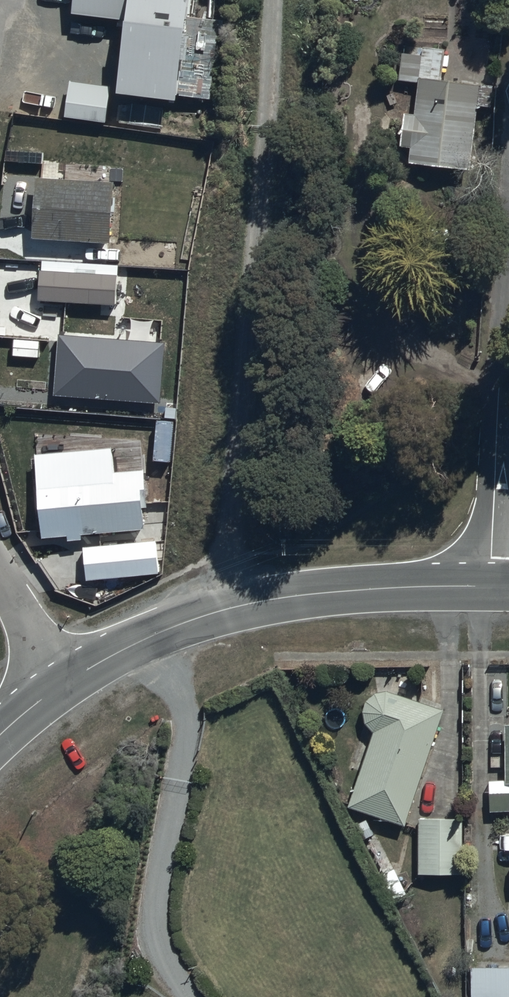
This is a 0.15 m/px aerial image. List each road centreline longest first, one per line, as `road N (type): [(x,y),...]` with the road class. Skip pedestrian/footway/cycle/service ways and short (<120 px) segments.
road 1 (track): [(219,610),(242,506),(262,0)]
road 2 (tertiary): [(55,688),(219,610),(349,590),(492,588)]
road 3 (residential): [(492,588),(508,220)]
road 4 (residential): [(55,688),(0,568)]

